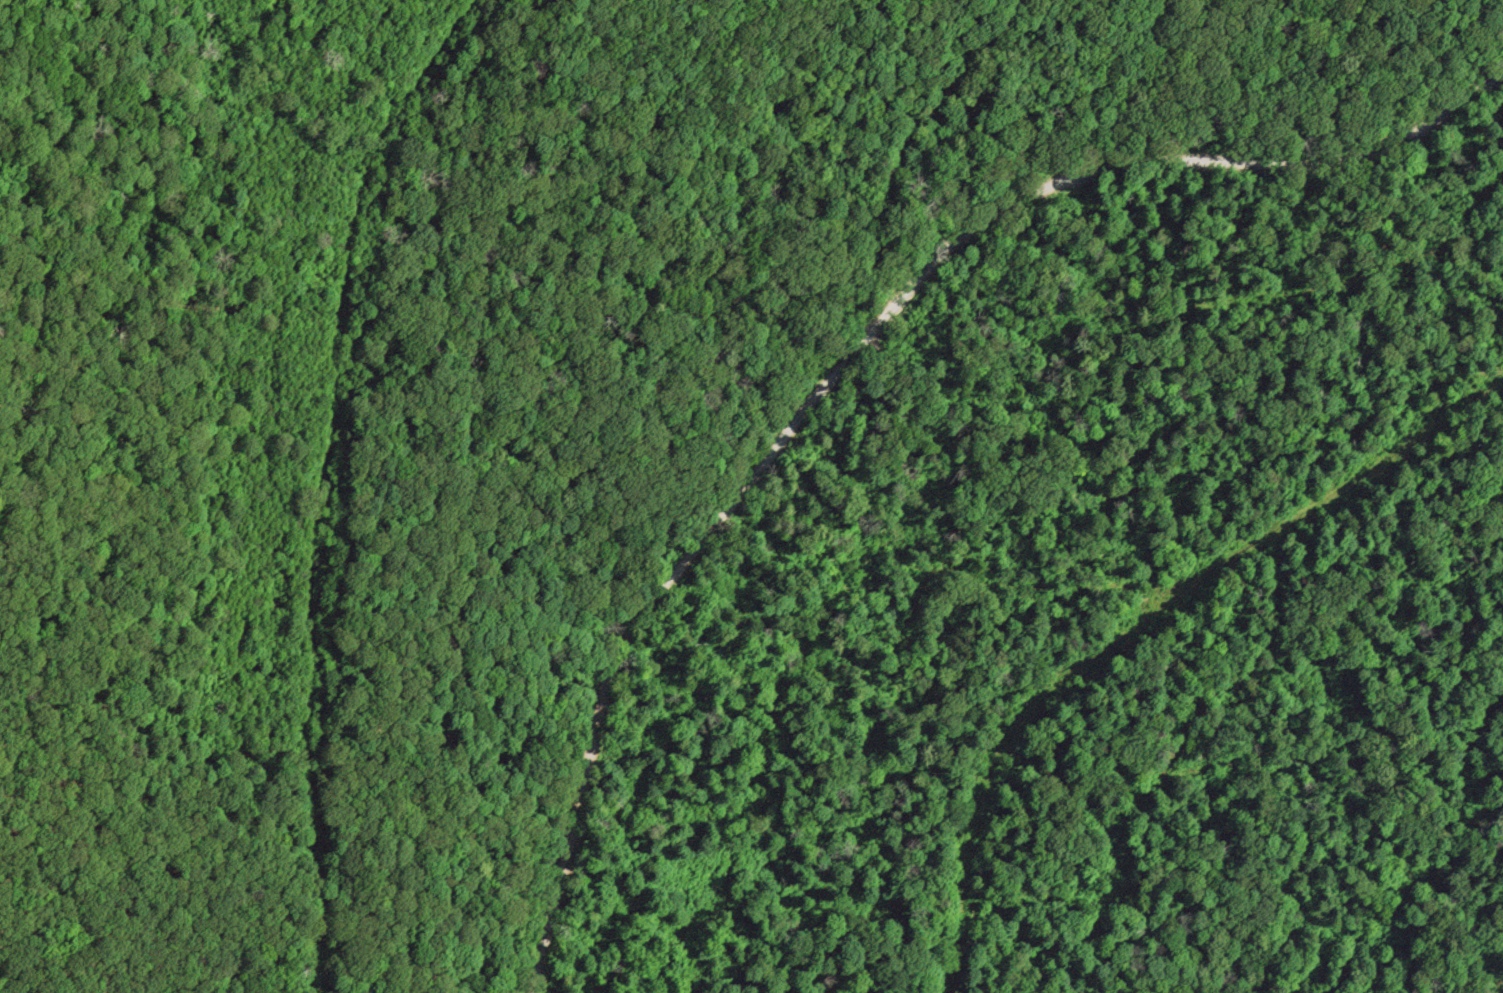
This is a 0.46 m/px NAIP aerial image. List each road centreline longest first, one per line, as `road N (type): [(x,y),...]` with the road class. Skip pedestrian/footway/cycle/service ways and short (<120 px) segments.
road 1 (residential): [(535,992),(575,792),(620,641),(909,284),(986,217),(1088,171),(1171,158),(1348,159),(1430,125),(1502,74)]

